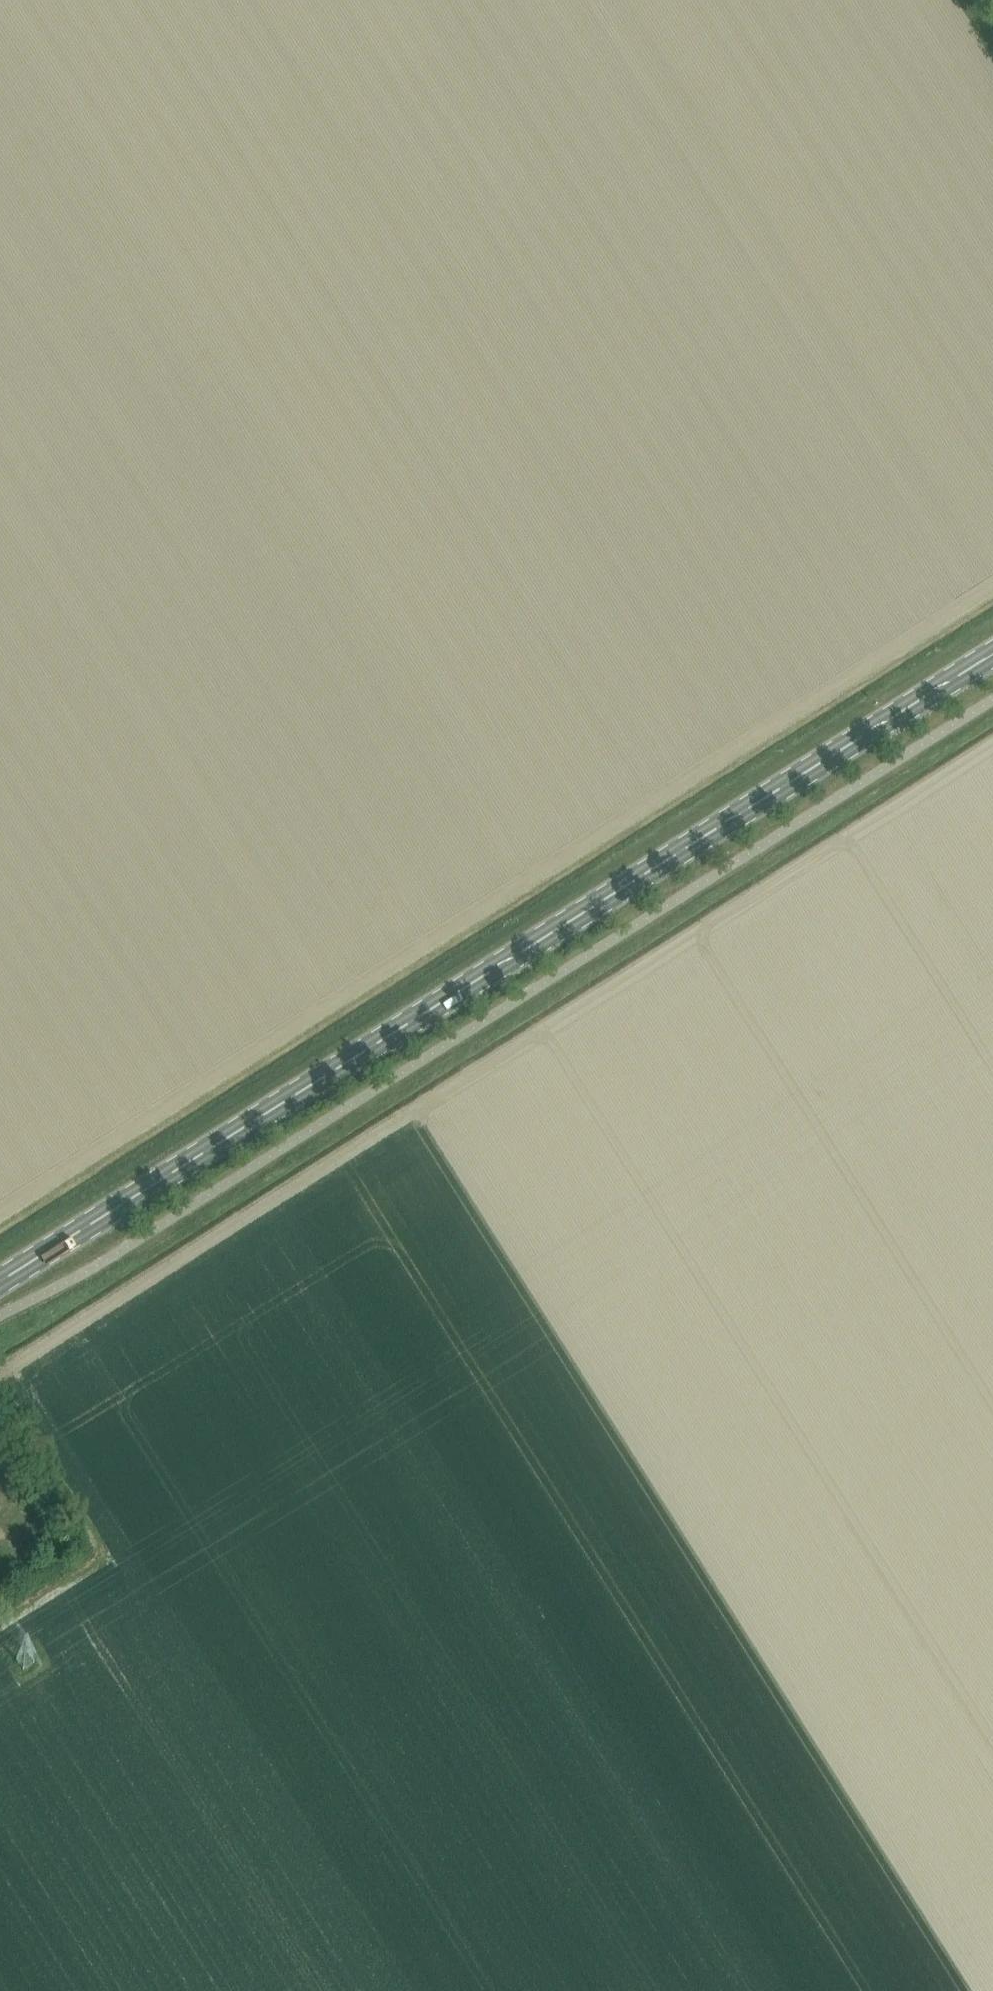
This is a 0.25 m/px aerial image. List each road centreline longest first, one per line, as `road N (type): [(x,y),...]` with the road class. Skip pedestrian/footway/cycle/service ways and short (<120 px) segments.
road 1 (secondary): [(0,1282),(992,655)]

